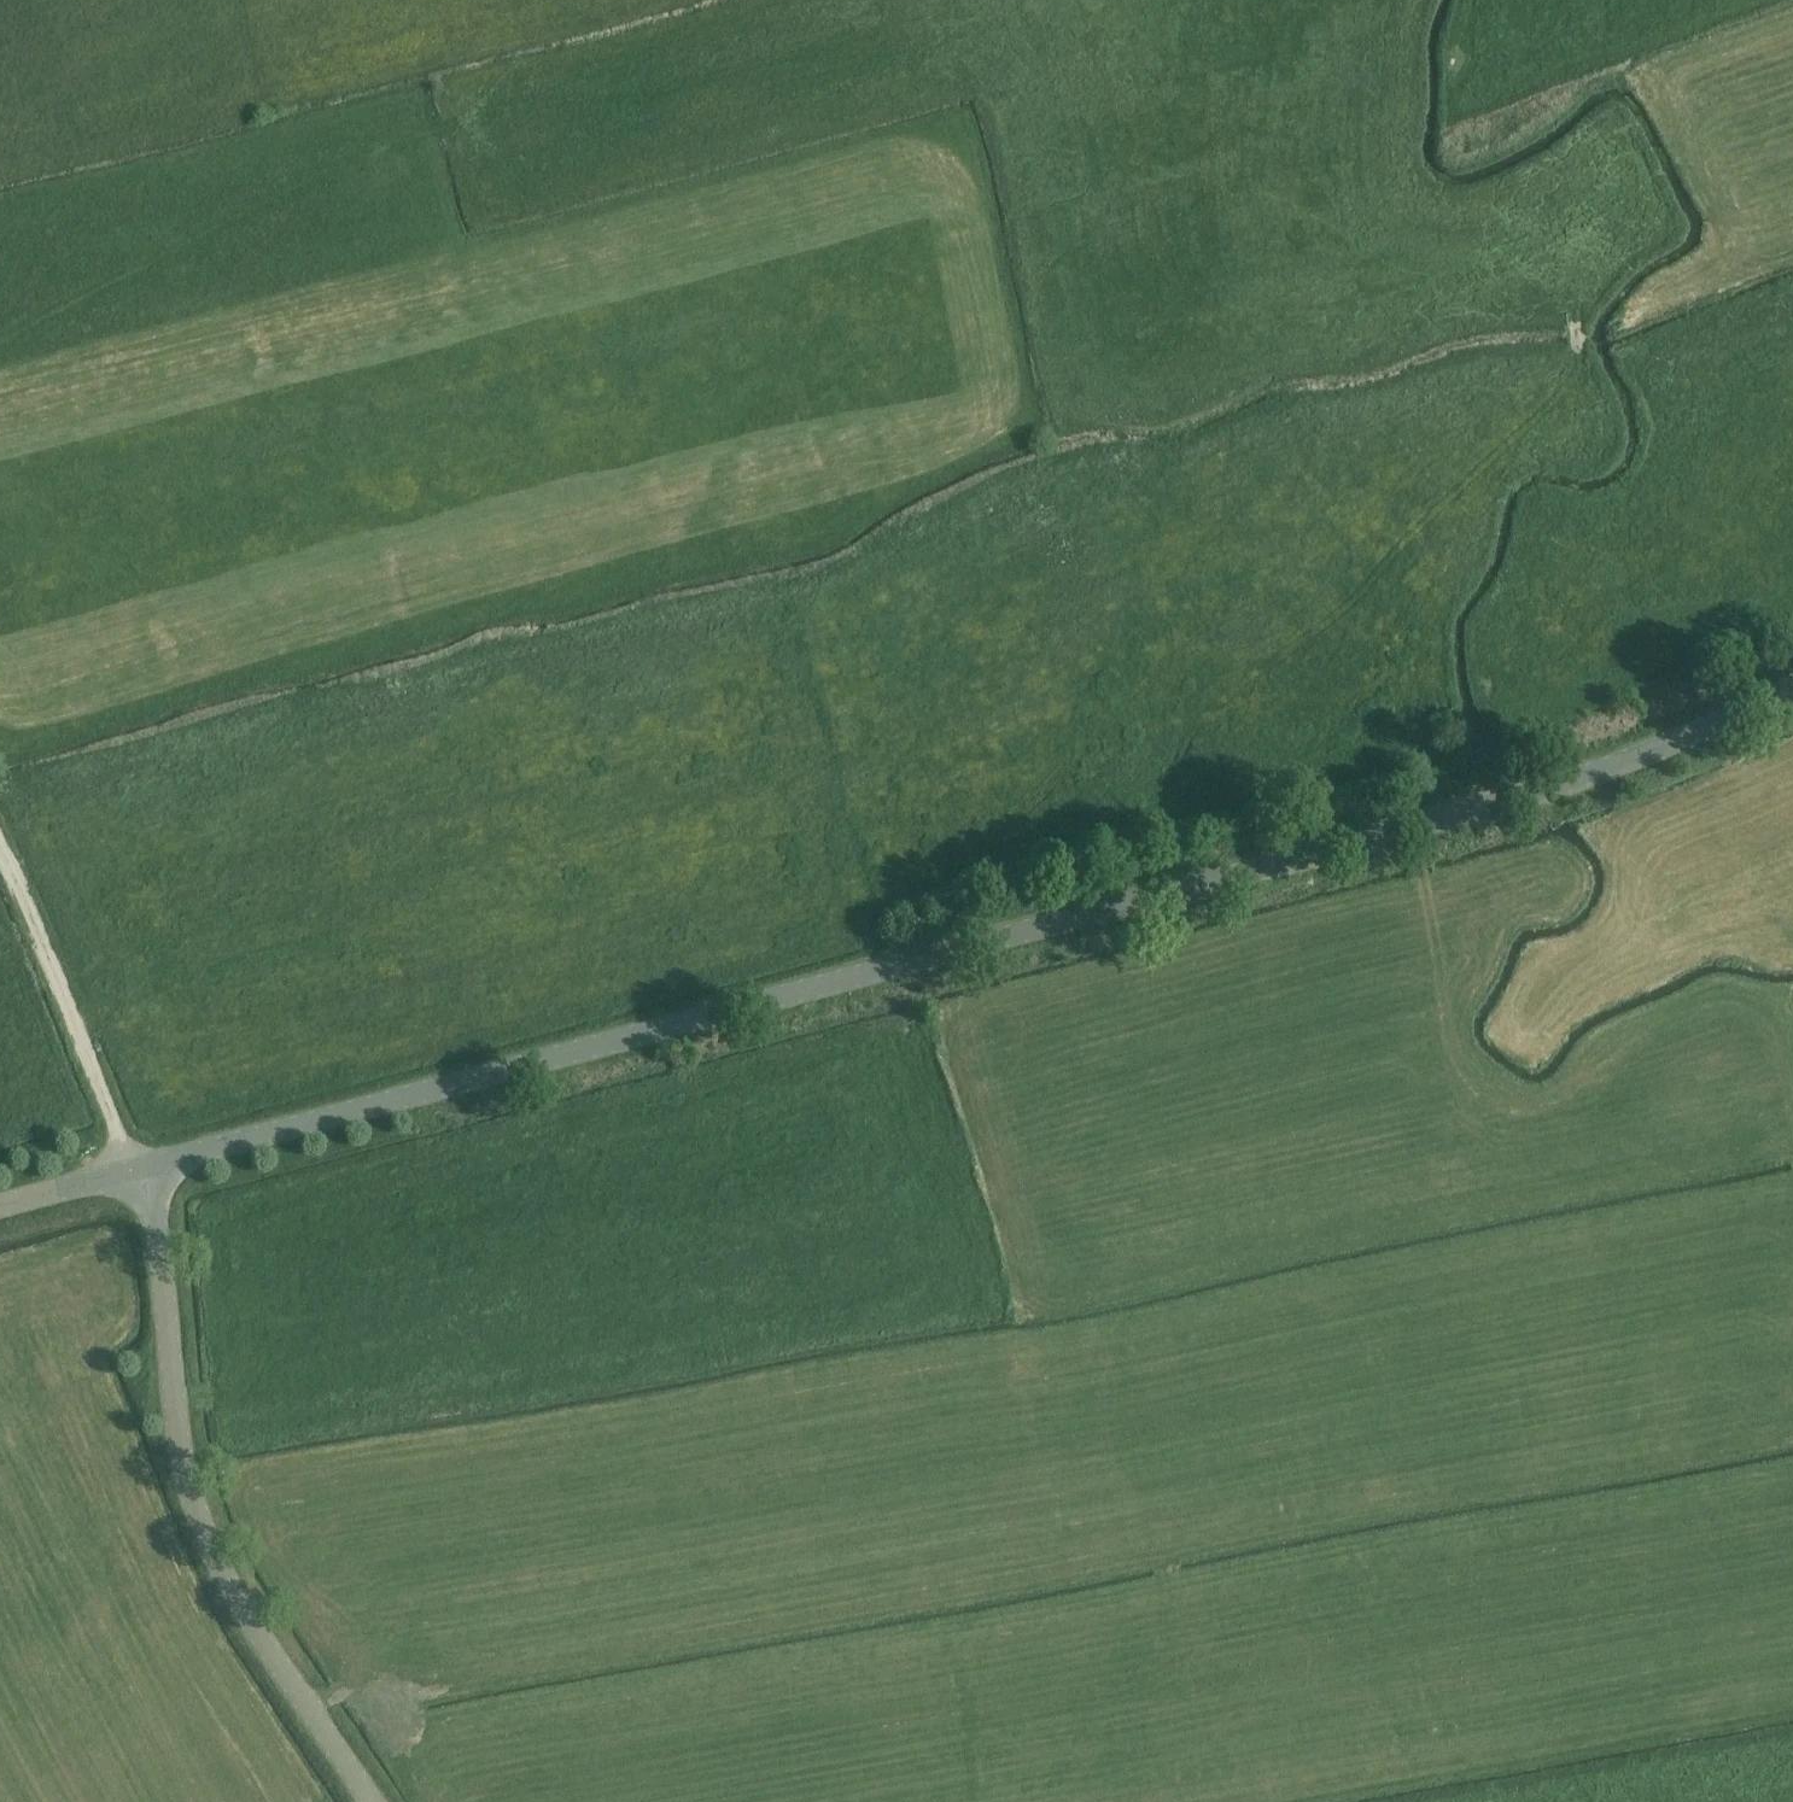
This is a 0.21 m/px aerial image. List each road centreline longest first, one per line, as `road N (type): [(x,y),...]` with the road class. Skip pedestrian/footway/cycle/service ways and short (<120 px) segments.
road 1 (unclassified): [(135,1174),(1587,778),(1792,689)]
road 2 (unclassified): [(375,1801),(216,1566),(184,1478),(149,1203),(135,1174)]
road 3 (track): [(0,850),(135,1174)]
road 4 (unclassified): [(0,1209),(135,1174)]

